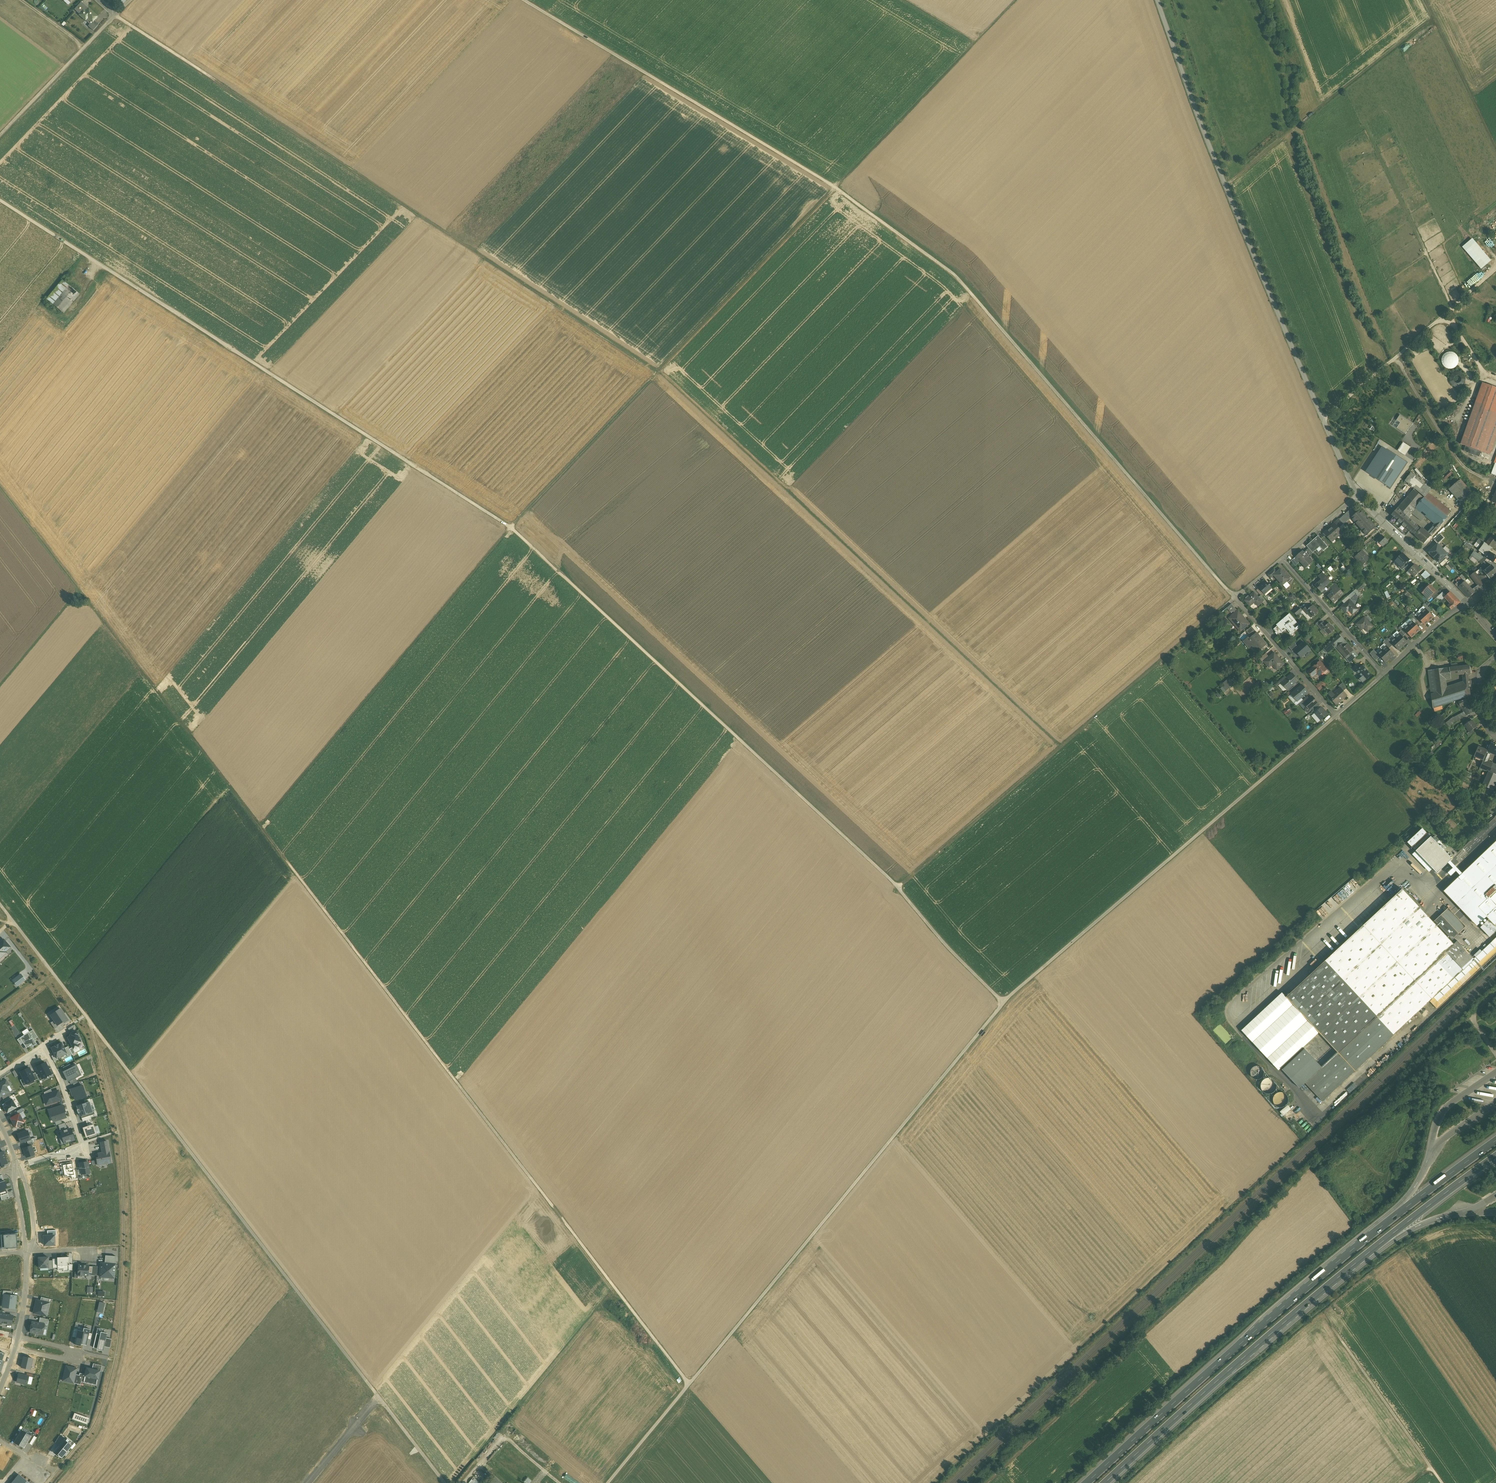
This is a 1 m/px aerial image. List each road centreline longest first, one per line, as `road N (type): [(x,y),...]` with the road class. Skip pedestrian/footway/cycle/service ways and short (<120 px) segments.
road 1 (track): [(1004,1002),(898,887),(511,527),(0,200)]
road 2 (track): [(115,15),(659,371),(1061,747)]
road 3 (track): [(262,828),(511,527),(1016,0)]
road 4 (unclassified): [(607,1482),(1004,1002),(1337,715)]
road 5 (track): [(1235,596),(954,275),(835,188),(524,0)]
road 6 (track): [(0,903),(445,1482)]
road 7 (track): [(687,1386),(262,828)]
road 8 (tertiary): [(1158,0),(1323,421)]
road 9 (track): [(985,1482),(1306,1169)]
road 10 (track): [(1235,596),(898,887)]
road 11 (track): [(262,828),(0,488)]
road 12 (motorway): [(1371,1235),(1084,1482)]
road 13 (motorway): [(1102,1482),(1380,1243)]
road 14 (track): [(1433,15),(1226,187)]
road 15 (unclassified): [(1323,421),(1495,268)]
road 16 (residential): [(1282,558),(1235,596),(1337,715)]
road 17 (track): [(1444,1482),(1331,1329)]
road 18 (track): [(0,136),(130,0)]
road 19 (residential): [(17,1168),(81,1147),(44,1046)]
road 20 (track): [(1425,0),(1495,147)]
road 21 (motorway): [(1495,1139),(1371,1235)]
road 22 (tertiary): [(1356,496),(1467,604)]
road 23 (residential): [(1382,674),(1282,558)]
road 24 (motorway): [(1380,1243),(1495,1156)]
road 25 (residential): [(15,1348),(80,1358),(18,1337)]
road 26 (track): [(687,1386),(770,1482)]
road 27 (track): [(0,685),(79,591)]

